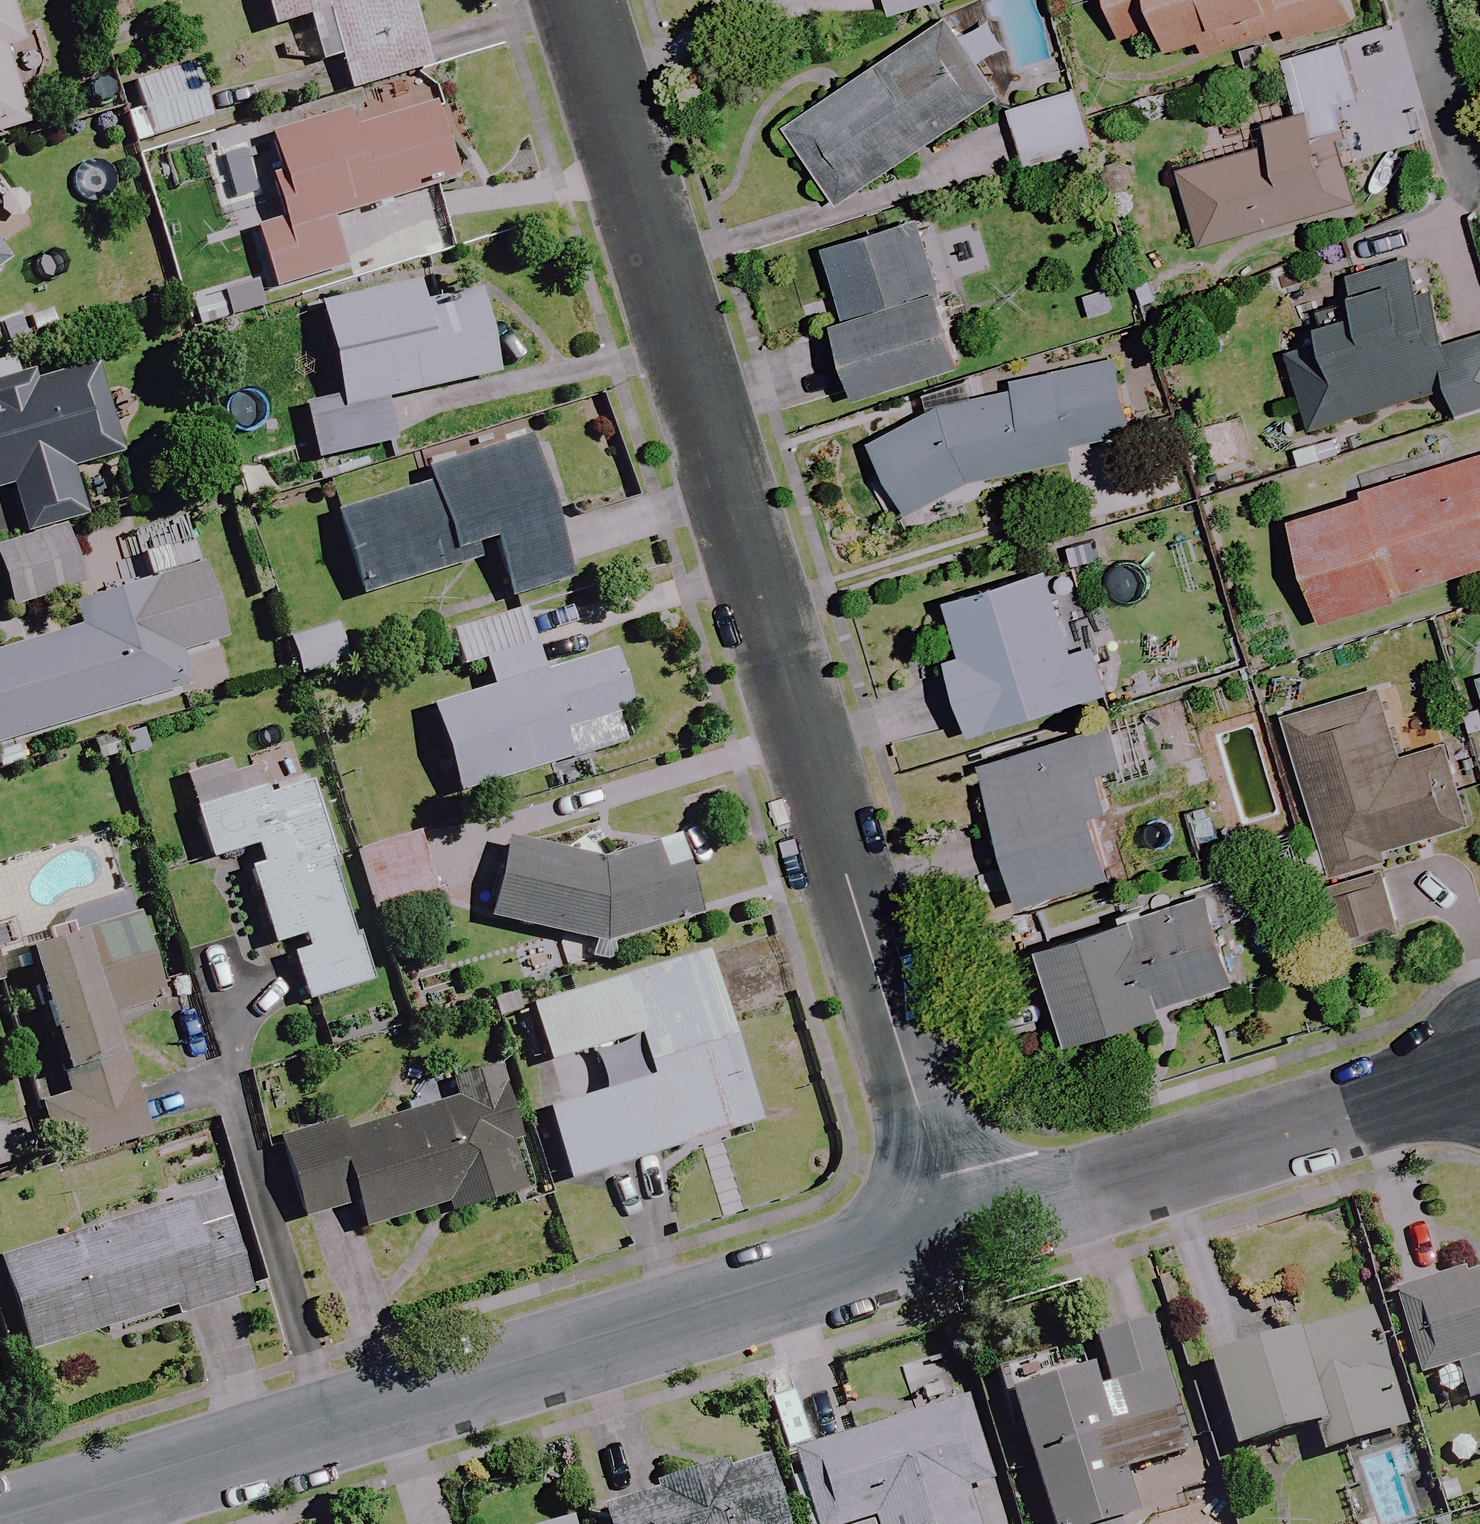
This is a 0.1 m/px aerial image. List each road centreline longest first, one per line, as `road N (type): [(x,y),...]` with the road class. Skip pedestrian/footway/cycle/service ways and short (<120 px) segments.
road 1 (residential): [(953,1226),(582,0)]
road 2 (residential): [(953,1226),(7,1523)]
road 3 (residential): [(1479,1071),(953,1226)]

